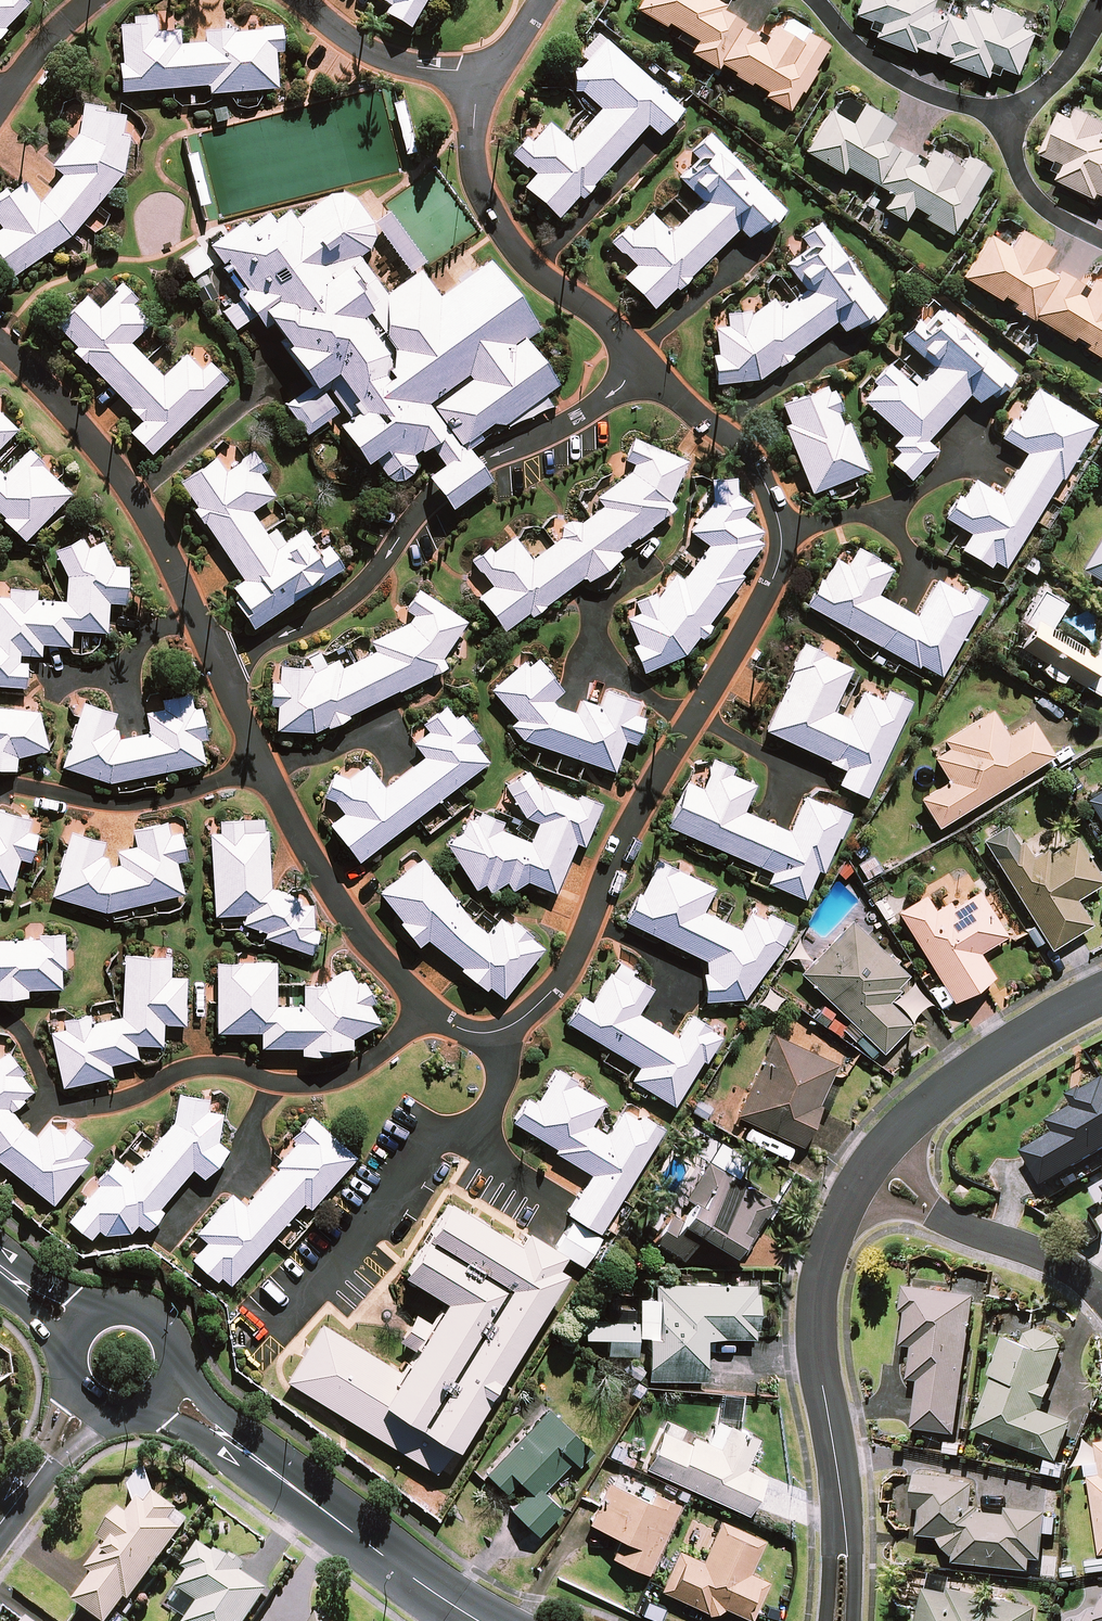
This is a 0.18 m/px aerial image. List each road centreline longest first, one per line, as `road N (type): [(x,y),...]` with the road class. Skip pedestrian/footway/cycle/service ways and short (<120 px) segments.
road 1 (residential): [(782,525),(778,581),(626,837),(554,992),(509,1033),(483,1037),(428,1010)]
road 2 (residential): [(647,370),(556,434),(480,467),(440,495),(350,601),(296,635),(218,666)]
road 3 (residential): [(0,1021),(24,1034),(52,1101),(96,1110),(128,1105),(189,1070),(325,1084),(404,1039),(428,1010)]
road 4 (residential): [(869,1166),(820,1266),(816,1327),(847,1554),(840,1620)]
road 5 (residential): [(218,666),(138,496),(0,343)]
road 6 (tertiary): [(165,1391),(476,1620)]
road 7 (residential): [(491,79),(472,139),(481,193),(537,271),(597,314),(647,370)]
road 8 (residential): [(428,1010),(345,914),(264,770)]
road 9 (residential): [(1101,998),(1021,1039),(911,1123),(869,1166)]
road 10 (residential): [(0,784),(132,805),(264,770)]
road 11 (residential): [(1101,1292),(1075,1272),(925,1208),(869,1166)]
road 12 (unclassified): [(817,0),(856,47),(927,95),(1010,118)]
road 13 (residential): [(976,451),(938,484),(897,503),(821,526),(782,525)]
road 14 (residential): [(647,370),(761,472),(782,525)]
road 15 (residential): [(310,0),(374,52),(423,71),(491,79)]
road 16 (unclassified): [(1010,118),(1037,199),(1061,221),(1101,241)]
road 17 (tertiary): [(81,1329),(111,1309),(129,1308),(161,1324),(175,1357),(165,1391)]
road 18 (residential): [(0,1521),(91,1402)]
road 19 (unclassified): [(1010,118),(1041,102),(1101,22)]
road 20 (residential): [(5,97),(88,0)]

